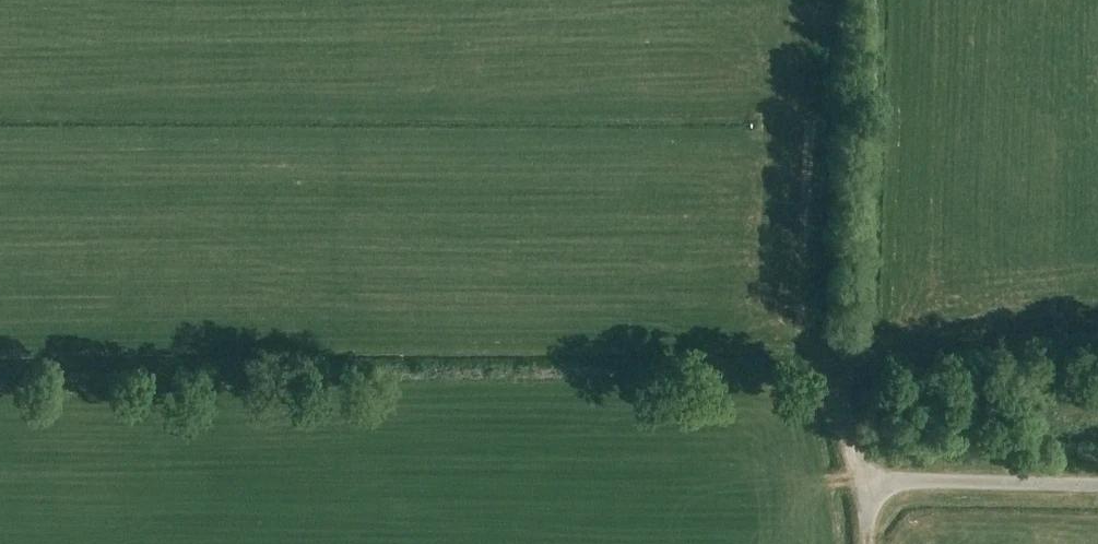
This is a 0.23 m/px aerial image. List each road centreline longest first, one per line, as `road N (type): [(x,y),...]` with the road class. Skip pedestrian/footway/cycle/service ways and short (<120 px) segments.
road 1 (unclassified): [(1097,483),(867,478)]
road 2 (track): [(811,350),(867,478),(867,543)]

